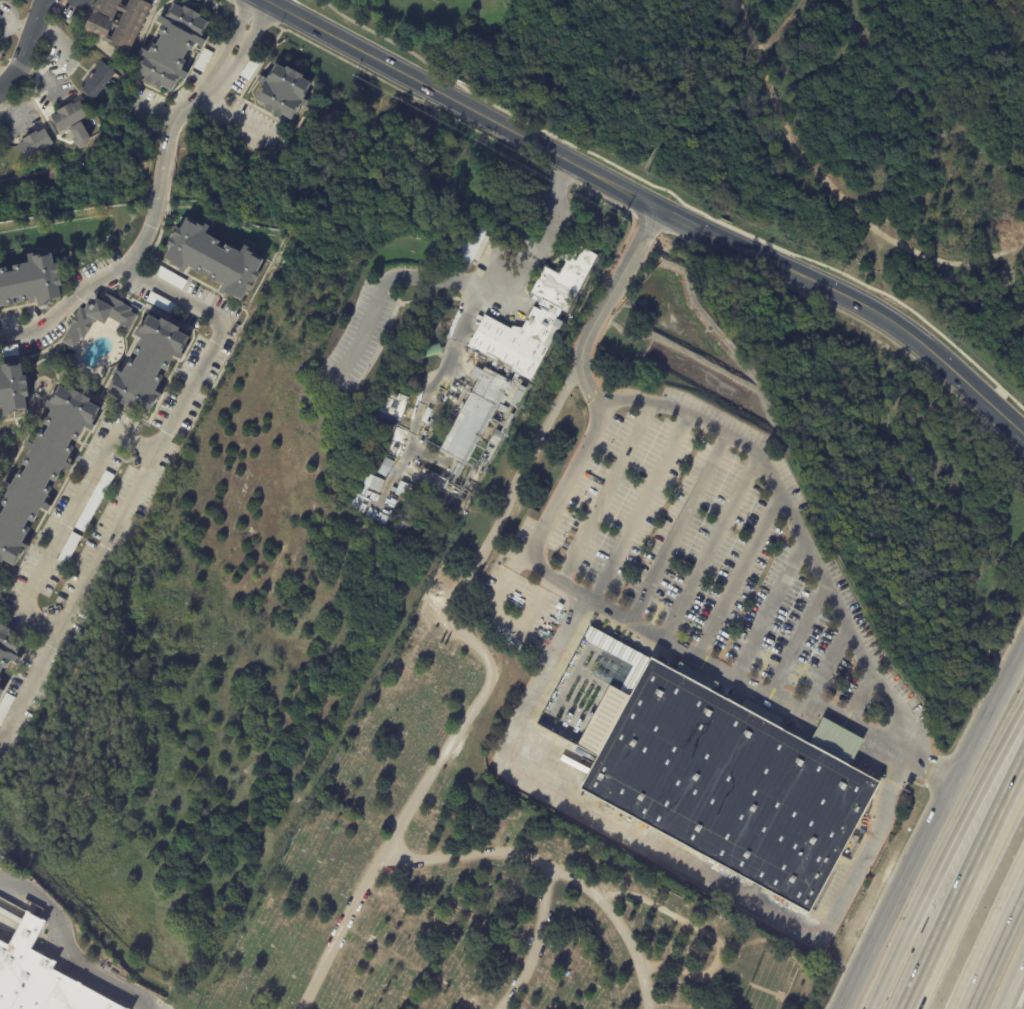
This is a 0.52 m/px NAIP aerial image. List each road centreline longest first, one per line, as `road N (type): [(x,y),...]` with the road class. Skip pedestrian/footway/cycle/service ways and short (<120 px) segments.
road 1 (residential): [(124,268),(223,321),(0,739)]
road 2 (residential): [(259,0),(223,67),(172,119),(153,219),(121,273),(78,291),(46,326),(0,337)]
road 3 (track): [(733,0),(793,149),(879,240),(932,262),(1023,243)]
road 4 (tertiary): [(657,206),(274,0)]
road 5 (secondary): [(1022,645),(842,1008)]
road 6 (motorway): [(1023,710),(869,1008)]
road 7 (residential): [(153,449),(116,429),(21,610),(59,630)]
road 8 (motorway): [(1023,762),(905,1008)]
road 9 (tertiary): [(927,347),(863,307),(708,234)]
road 10 (motorway): [(964,1008),(1023,883)]

